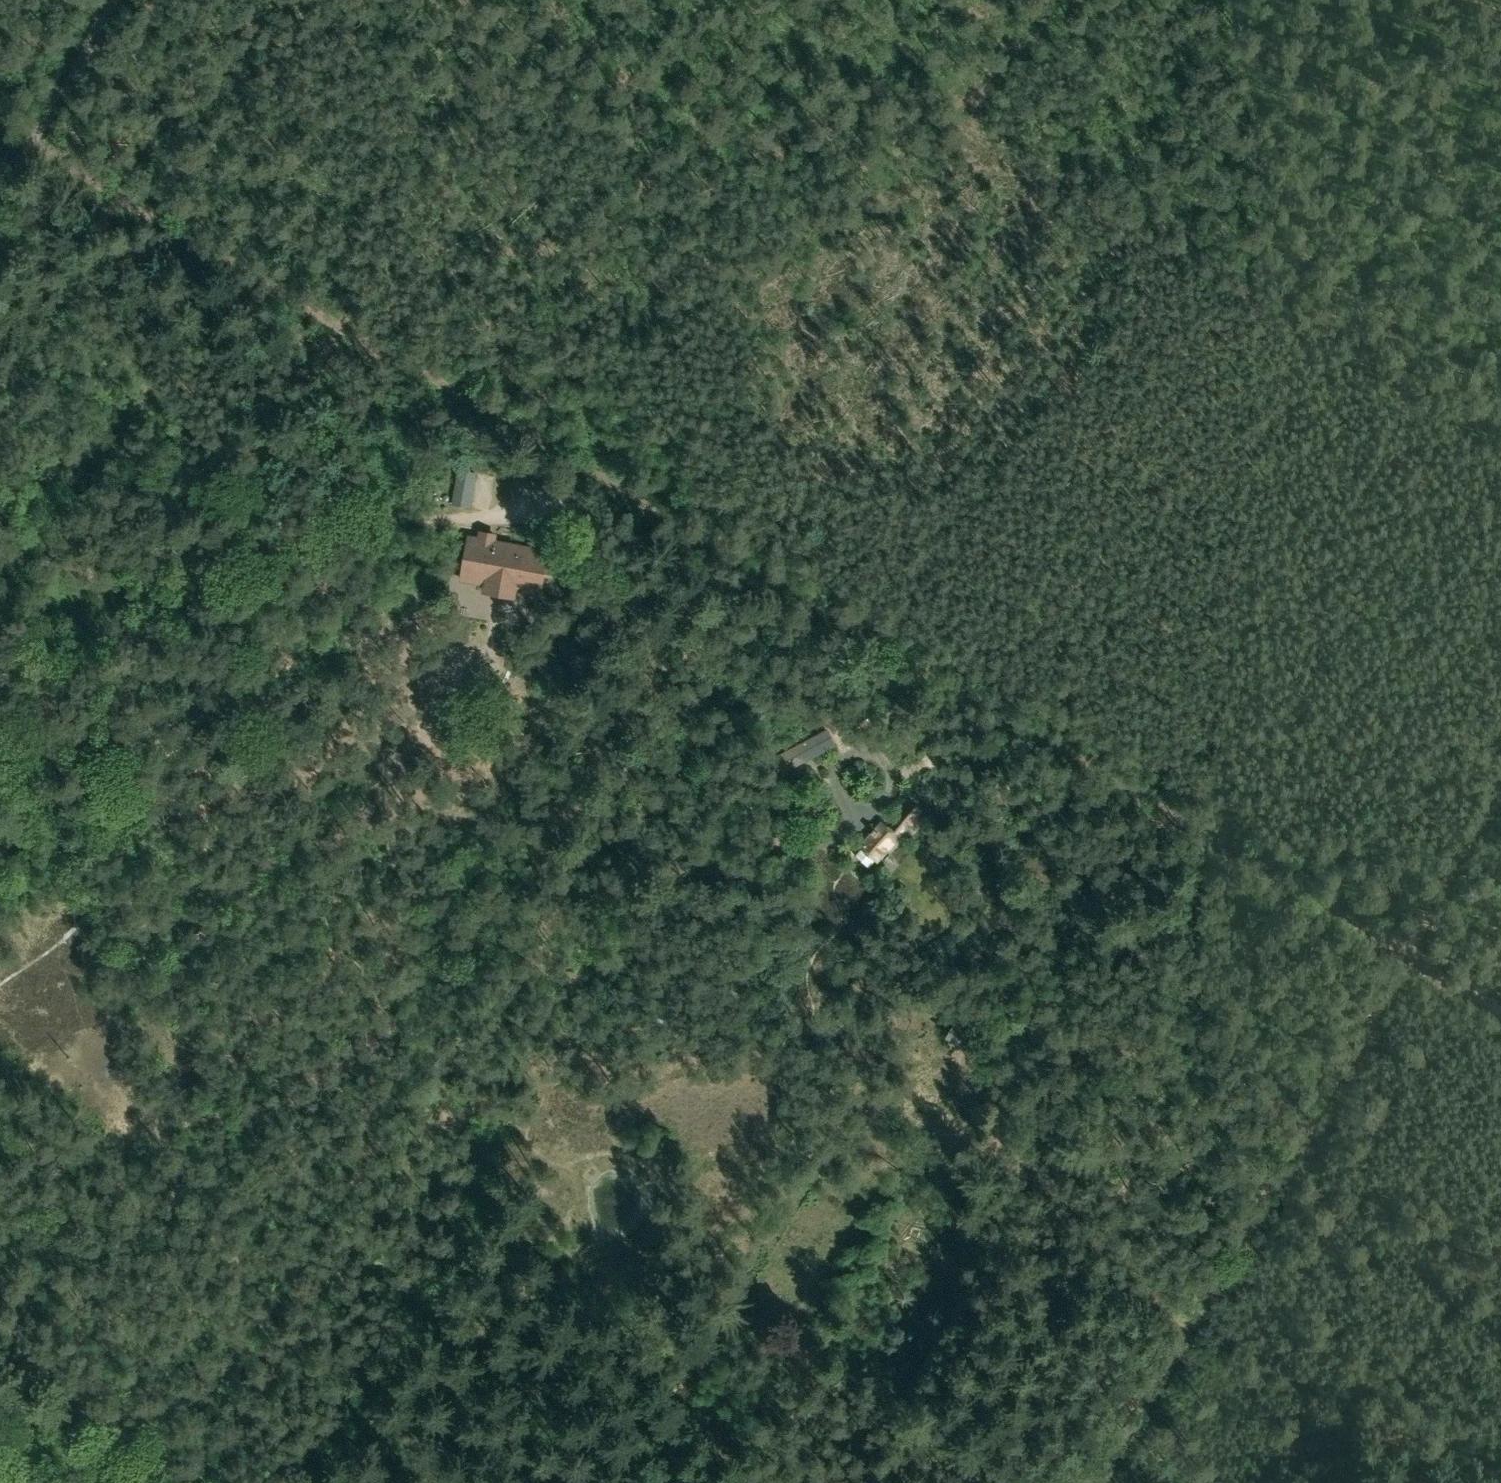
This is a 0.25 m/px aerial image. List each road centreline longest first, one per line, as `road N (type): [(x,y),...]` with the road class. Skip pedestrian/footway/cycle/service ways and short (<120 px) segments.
road 1 (track): [(1500,1008),(36,139)]
road 2 (track): [(117,0),(0,200)]
road 3 (track): [(161,1482),(0,1395)]

